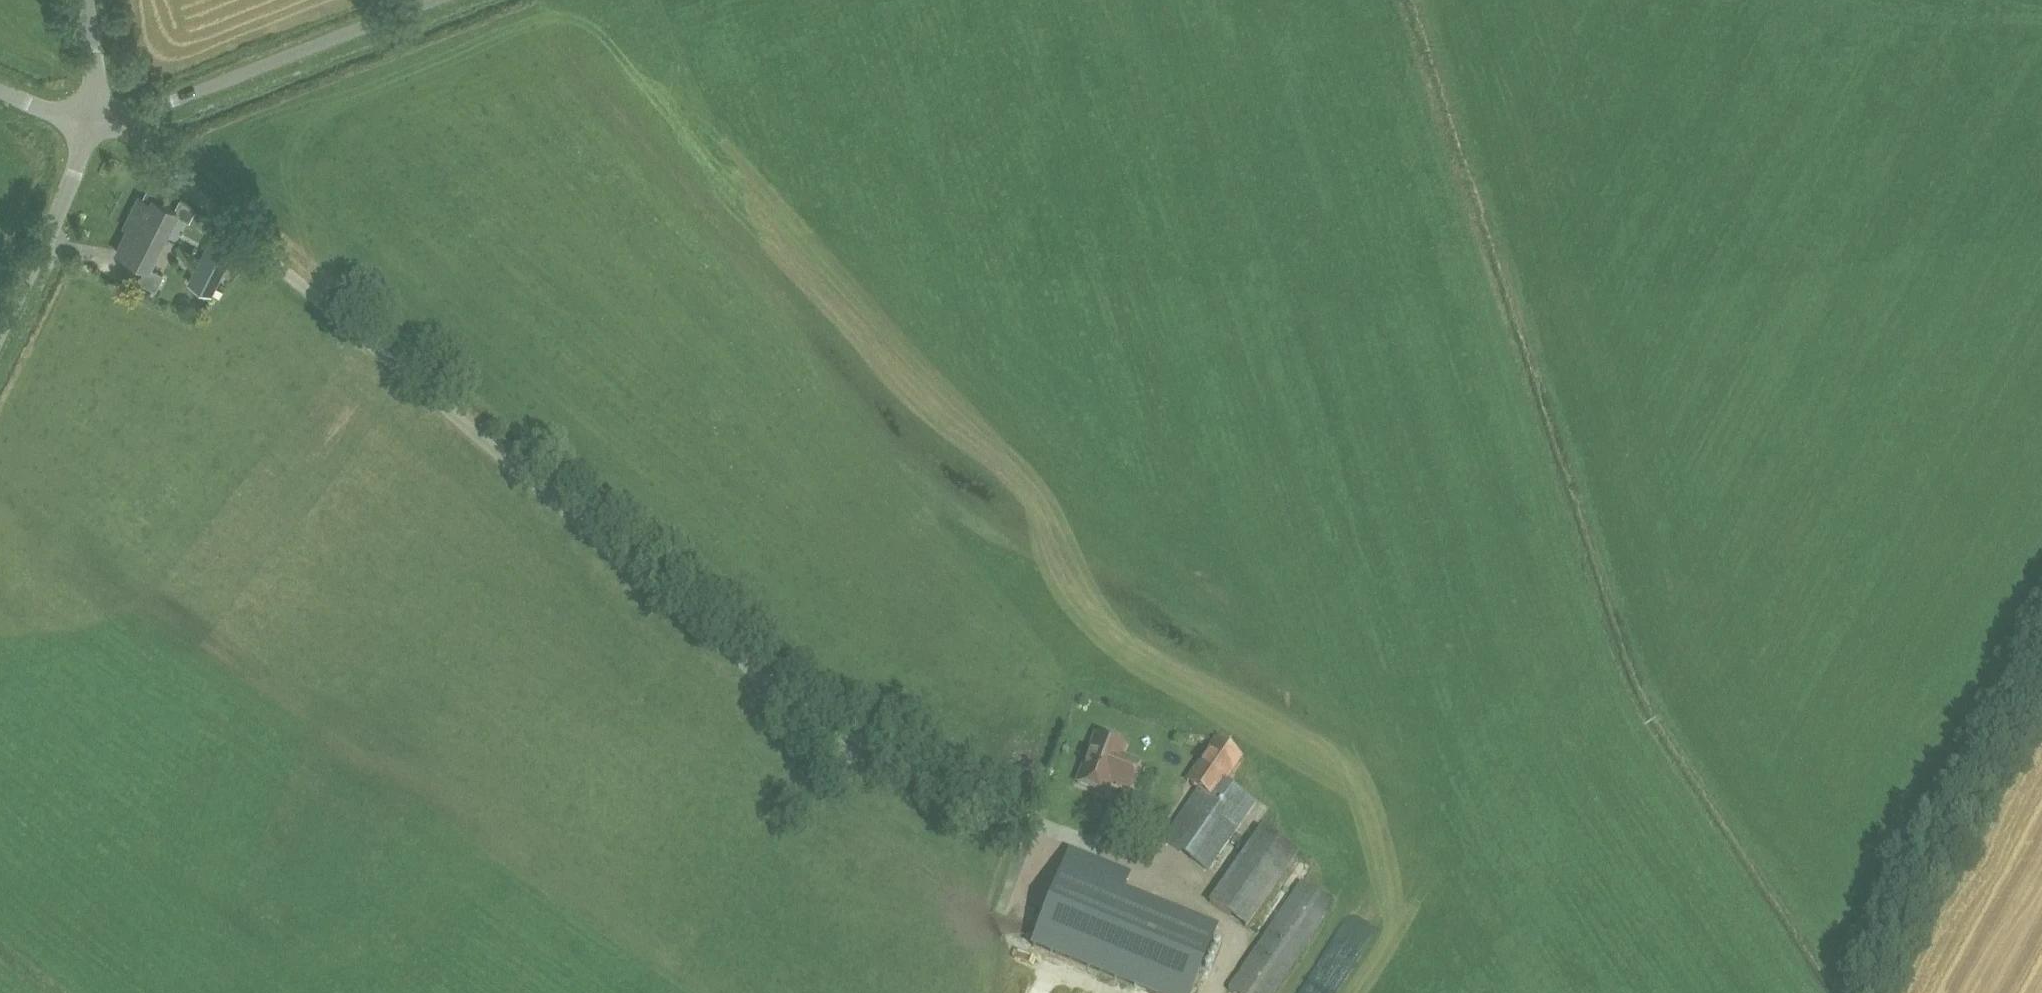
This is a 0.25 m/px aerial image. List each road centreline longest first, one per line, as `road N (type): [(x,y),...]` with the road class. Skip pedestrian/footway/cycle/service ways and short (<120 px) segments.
road 1 (unclassified): [(95,121),(120,122),(437,0)]
road 2 (unclassified): [(0,325),(95,121)]
road 3 (unclassified): [(95,121),(87,0)]

